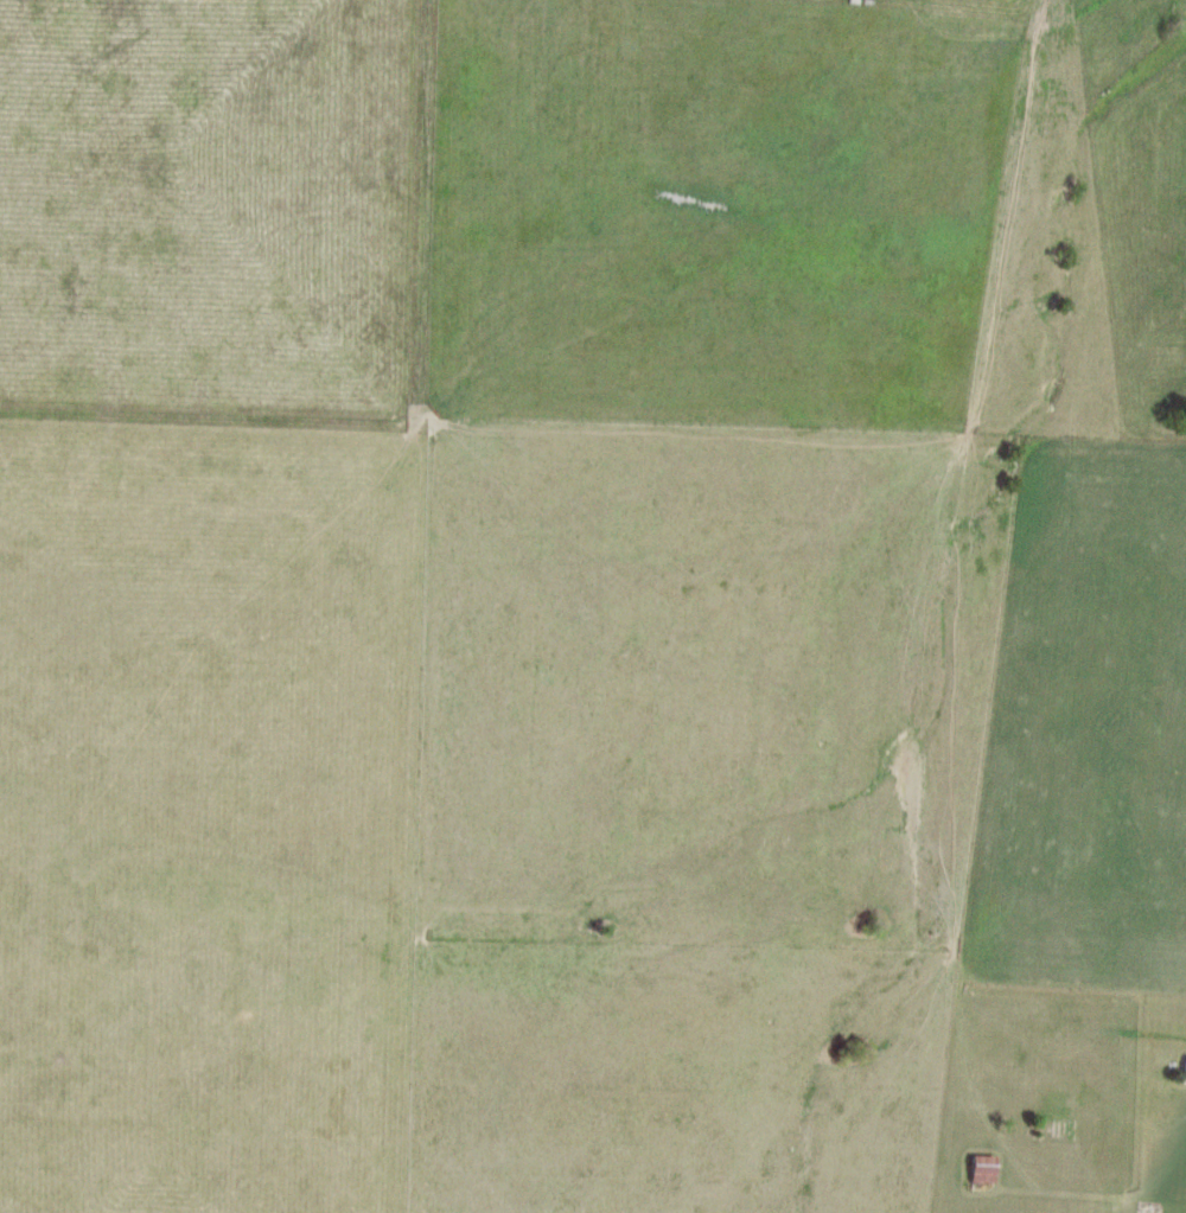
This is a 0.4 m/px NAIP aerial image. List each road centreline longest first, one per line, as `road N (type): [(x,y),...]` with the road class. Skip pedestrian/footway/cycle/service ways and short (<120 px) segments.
road 1 (track): [(611,0),(595,19),(535,224),(485,355),(451,401),(412,427),(0,416)]
road 2 (track): [(1056,0),(1053,20),(1038,37),(1010,42),(935,36),(911,25),(892,0)]

